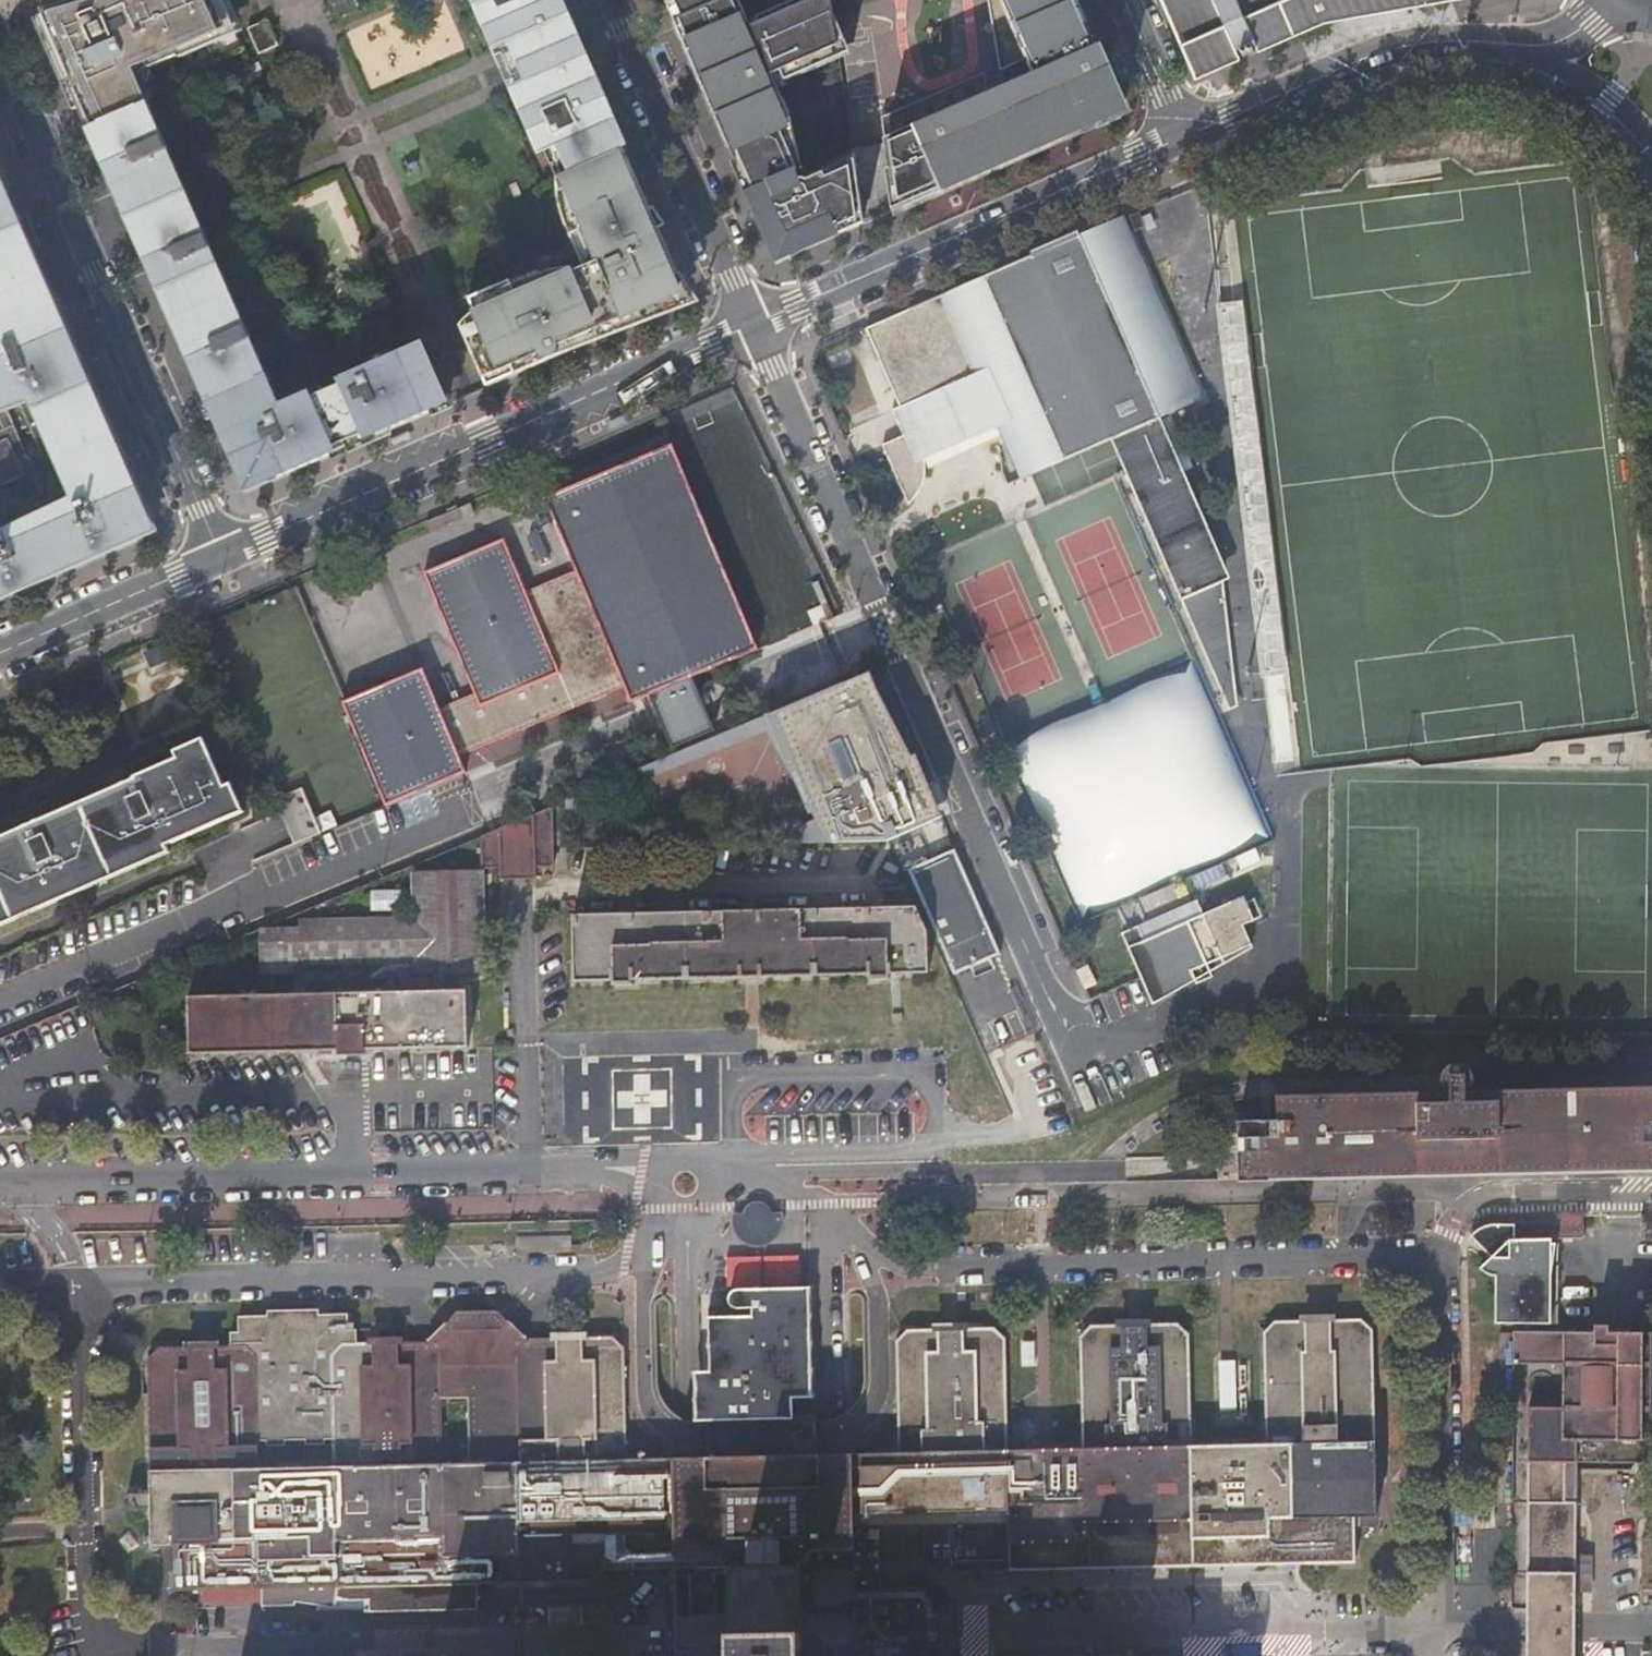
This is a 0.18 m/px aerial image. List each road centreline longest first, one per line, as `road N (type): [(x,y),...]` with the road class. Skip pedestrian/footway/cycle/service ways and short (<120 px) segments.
road 1 (residential): [(0,1181),(644,1168),(685,1184)]
road 2 (tertiary): [(756,327),(220,554)]
road 3 (residential): [(478,802),(0,1010)]
road 4 (tertiary): [(1185,132),(756,327)]
road 5 (residential): [(620,0),(756,327)]
road 6 (tertiary): [(1511,42),(1419,42),(1185,132)]
road 7 (residential): [(89,249),(220,554)]
road 8 (tertiary): [(220,554),(0,654)]
road 9 (residential): [(0,46),(89,249)]
road 10 (tertiary): [(1511,42),(1582,78),(1651,137)]
road 11 (residential): [(1127,0),(1185,132)]

